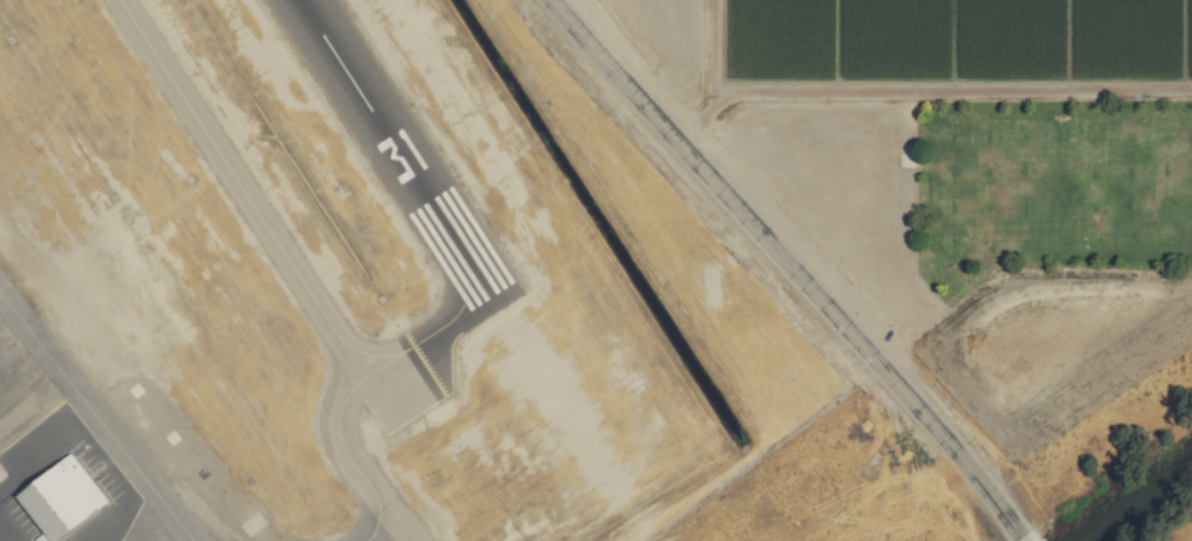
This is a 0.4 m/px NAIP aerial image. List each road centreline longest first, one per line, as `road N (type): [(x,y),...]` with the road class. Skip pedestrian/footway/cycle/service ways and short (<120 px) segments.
road 1 (secondary): [(546,0),(1018,537)]

